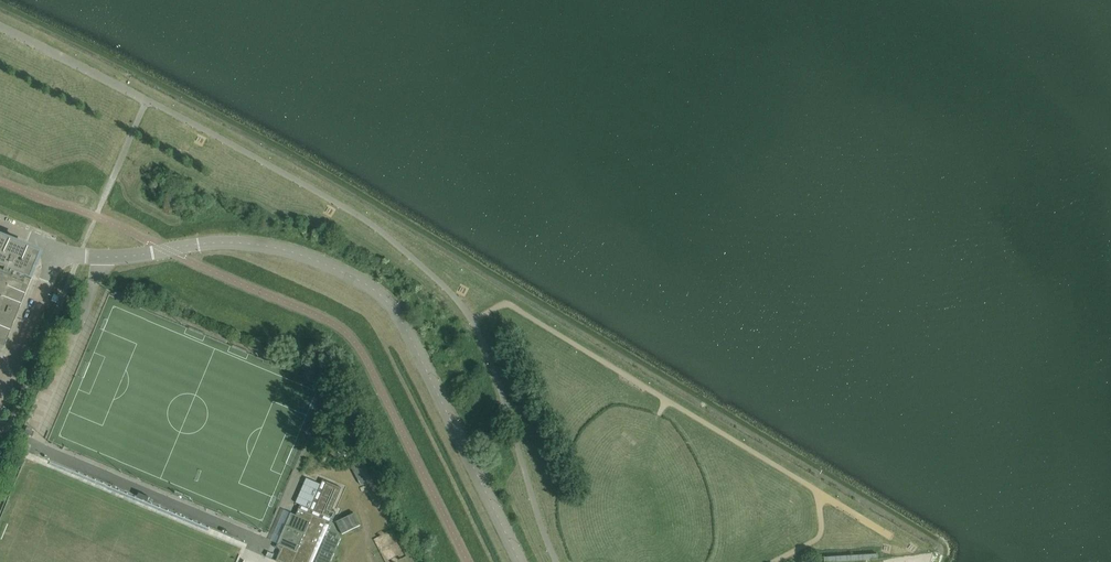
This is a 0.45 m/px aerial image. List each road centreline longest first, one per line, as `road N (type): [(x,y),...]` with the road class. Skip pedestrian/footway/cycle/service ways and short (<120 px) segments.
road 1 (unclassified): [(520,561),(399,317),(377,291),(271,247),(59,254)]
road 2 (unclassified): [(9,372),(59,254)]

